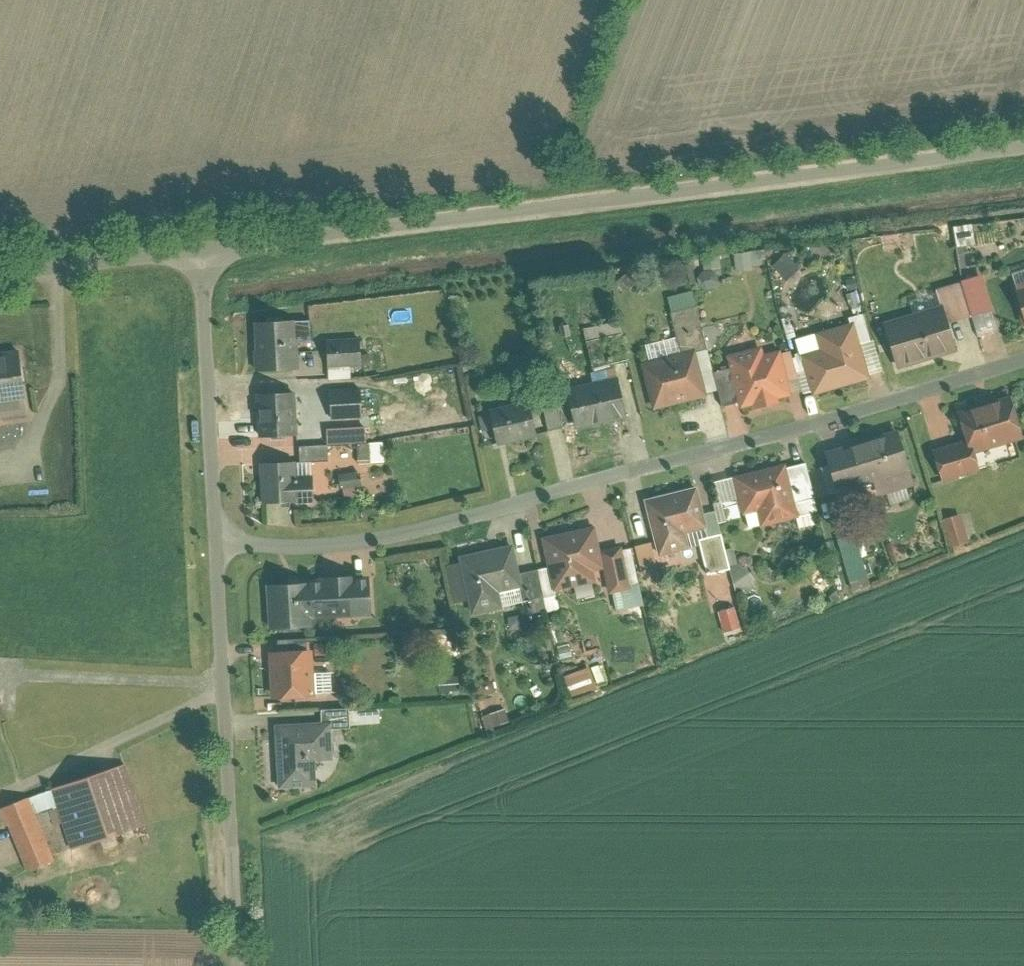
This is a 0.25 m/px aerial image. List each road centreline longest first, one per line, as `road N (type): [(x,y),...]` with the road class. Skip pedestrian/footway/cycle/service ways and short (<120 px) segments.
road 1 (unclassified): [(1023,150),(197,249)]
road 2 (residential): [(1023,354),(439,523),(311,544),(220,536)]
road 3 (unclassified): [(220,536),(238,965)]
road 4 (unclassified): [(197,249),(220,536)]
road 5 (unclassified): [(197,249),(0,274)]

